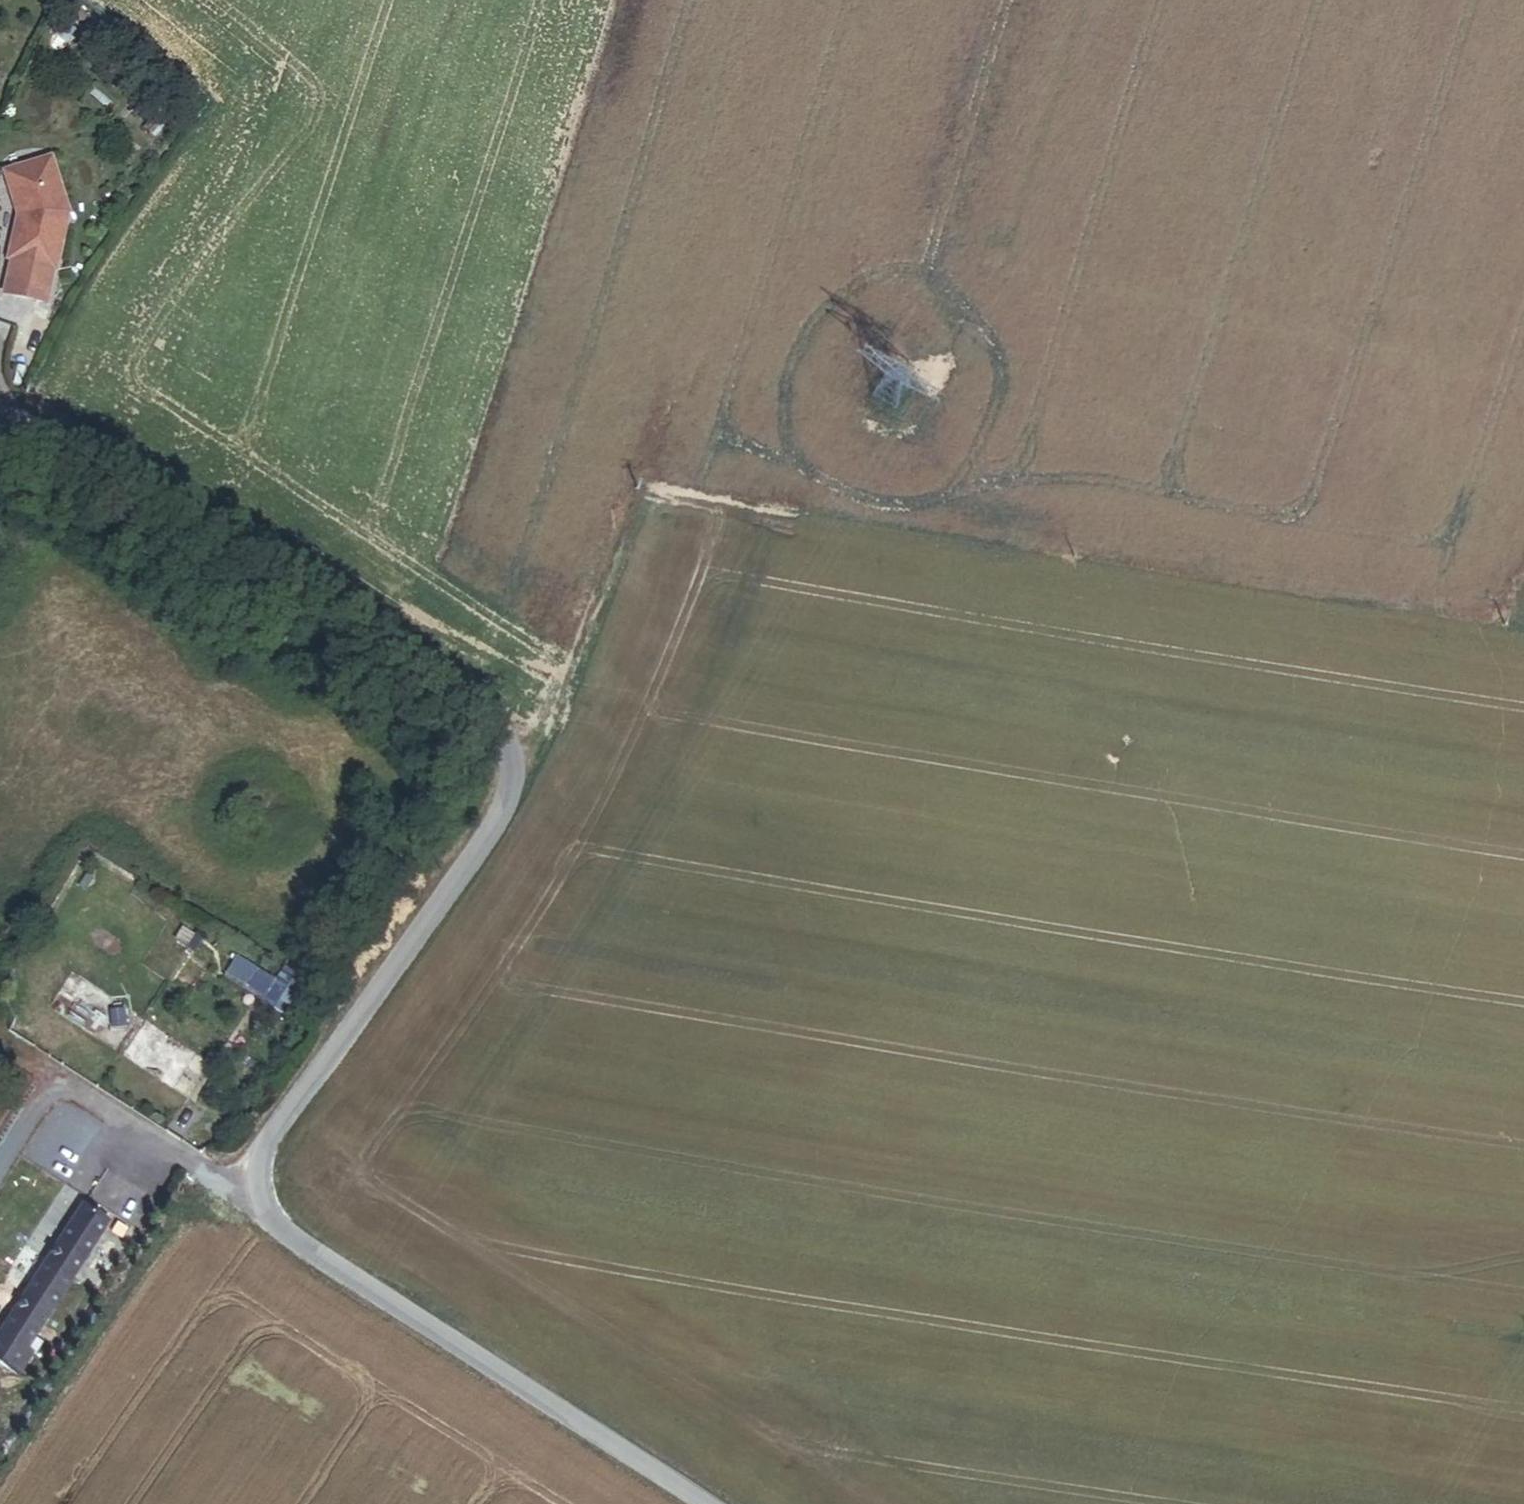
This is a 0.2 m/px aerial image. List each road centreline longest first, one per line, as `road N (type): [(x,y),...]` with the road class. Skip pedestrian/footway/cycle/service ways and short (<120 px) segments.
road 1 (unclassified): [(9,444),(66,450),(515,742),(525,765),(523,787),(257,1172),(257,1217)]
road 2 (unclassified): [(692,1503),(257,1217)]

